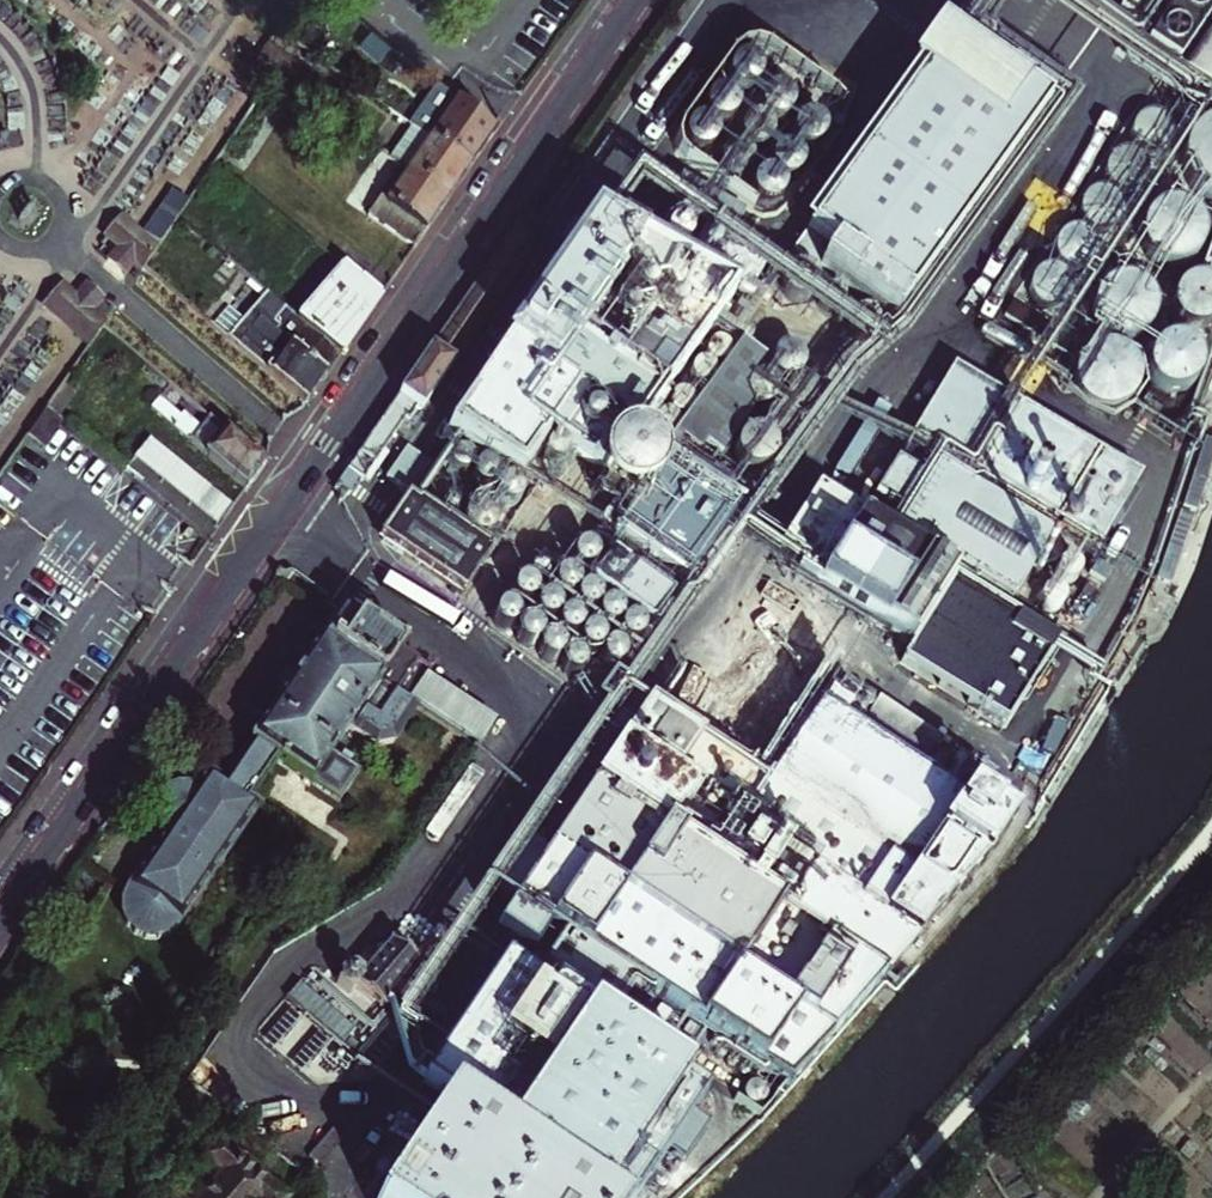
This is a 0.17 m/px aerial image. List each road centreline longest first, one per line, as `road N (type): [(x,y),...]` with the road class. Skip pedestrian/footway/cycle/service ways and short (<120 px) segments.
road 1 (secondary): [(81,806),(636,0)]
road 2 (secondary): [(0,936),(81,806)]
road 3 (secondary): [(81,806),(0,901)]

